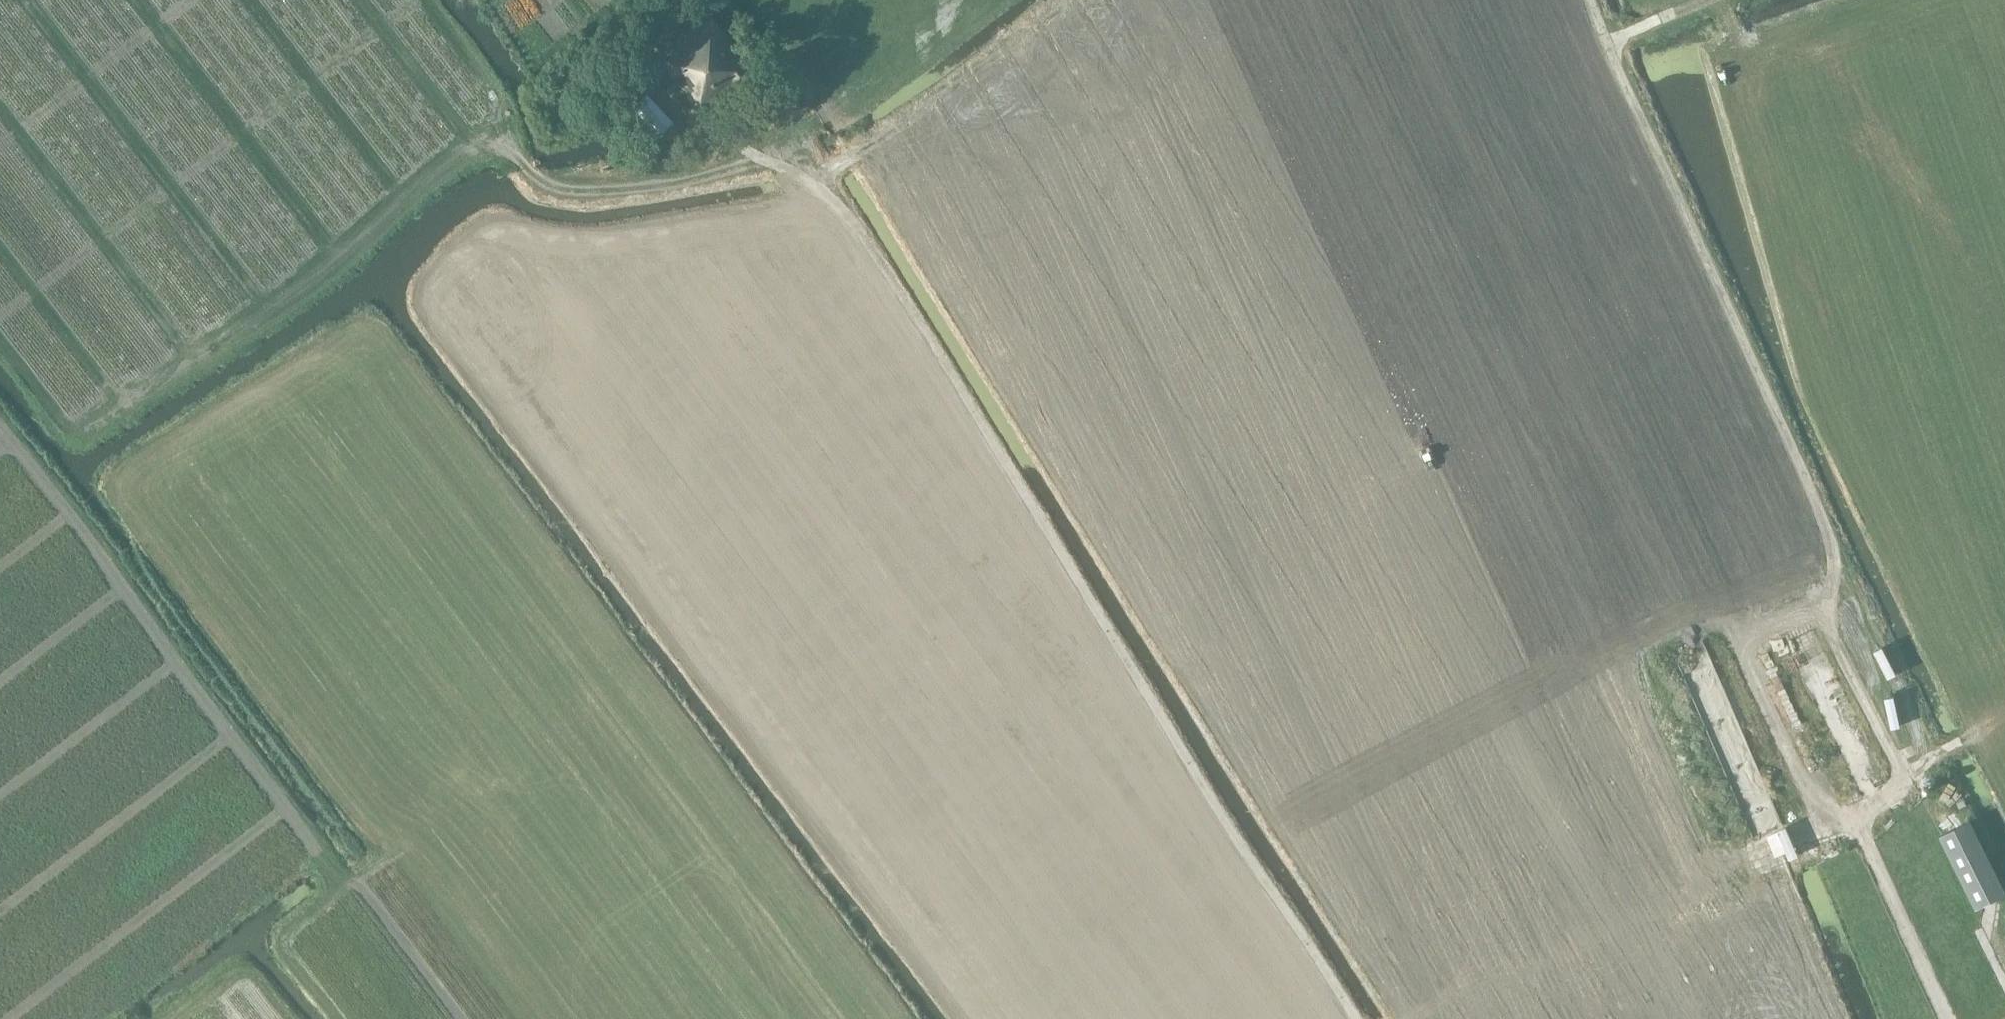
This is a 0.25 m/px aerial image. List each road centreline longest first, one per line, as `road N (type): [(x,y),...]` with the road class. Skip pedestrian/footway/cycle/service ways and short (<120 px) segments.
road 1 (track): [(1593,0),(1822,508),(1838,566),(1833,616),(1919,809),(1721,886),(1432,1018)]
road 2 (track): [(1354,1018),(982,440),(855,225),(821,190),(734,141),(709,110)]
road 3 (track): [(760,157),(683,182),(584,191),(535,180),(506,145)]

